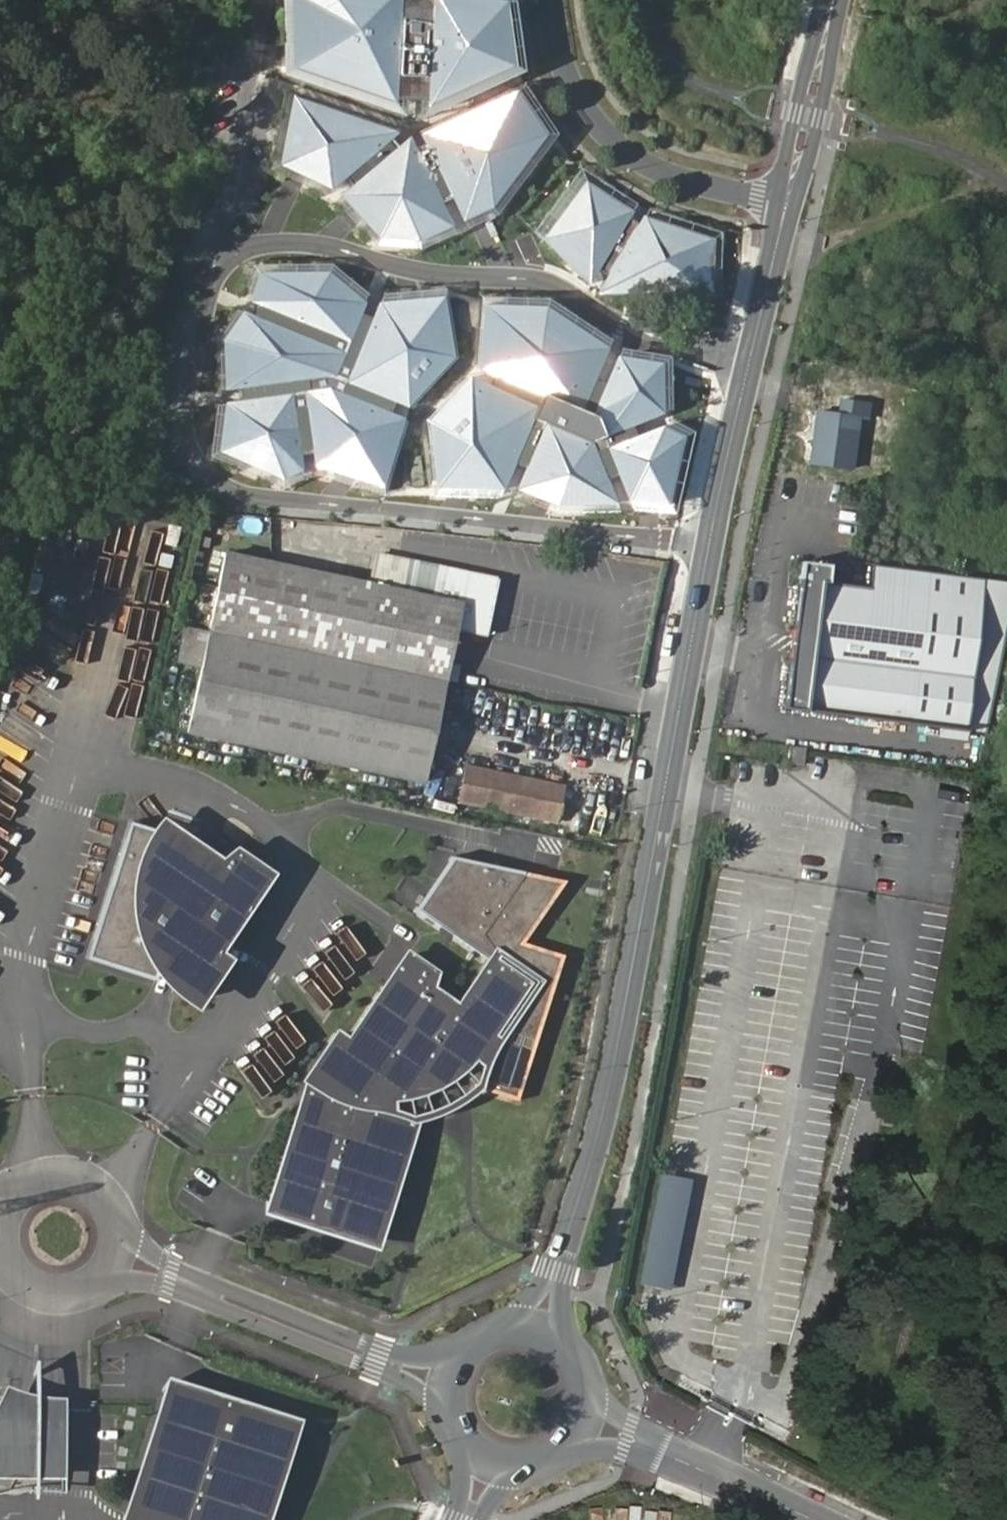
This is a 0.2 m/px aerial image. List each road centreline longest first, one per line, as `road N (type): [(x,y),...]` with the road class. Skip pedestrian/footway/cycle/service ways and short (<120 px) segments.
road 1 (residential): [(211,268),(182,426),(185,458),(203,484),(238,499),(718,548)]
road 2 (tertiary): [(718,548),(609,1102),(567,1248)]
road 3 (residential): [(754,363),(630,335),(556,286),(521,277),(399,270),(281,242),(241,247),(211,268)]
road 4 (residential): [(562,0),(593,101),(636,157),(708,190),(786,207)]
road 5 (residential): [(259,0),(211,268)]
road 6 (residential): [(377,1363),(169,1279)]
road 7 (tertiary): [(836,0),(786,207)]
road 8 (tertiary): [(754,363),(718,548)]
road 9 (residential): [(814,1519),(658,1455)]
road 10 (tertiary): [(786,207),(754,363)]
road 11 (tertiary): [(567,1248),(533,1311),(498,1350)]
road 12 (tertiary): [(567,1369),(557,1317),(567,1248)]

